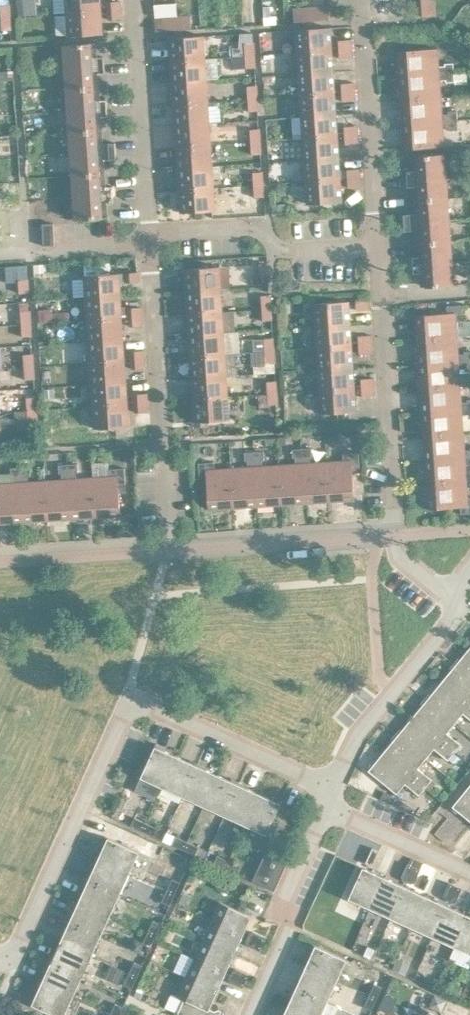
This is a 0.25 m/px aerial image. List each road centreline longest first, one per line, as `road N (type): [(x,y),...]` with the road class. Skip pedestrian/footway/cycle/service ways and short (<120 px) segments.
road 1 (residential): [(330,787),(133,700),(11,954),(0,958)]
road 2 (residential): [(168,545),(154,247)]
road 3 (residential): [(397,530),(373,237)]
road 4 (residential): [(154,247),(135,0)]
road 5 (residential): [(373,237),(364,0)]
road 6 (residential): [(330,787),(457,613),(454,594)]
road 7 (residential): [(397,530),(168,545)]
road 8 (residential): [(154,247),(373,237)]
road 9 (residential): [(252,1014),(327,810)]
road 10 (residential): [(168,545),(0,554)]
road 11 (residential): [(469,869),(327,810)]

